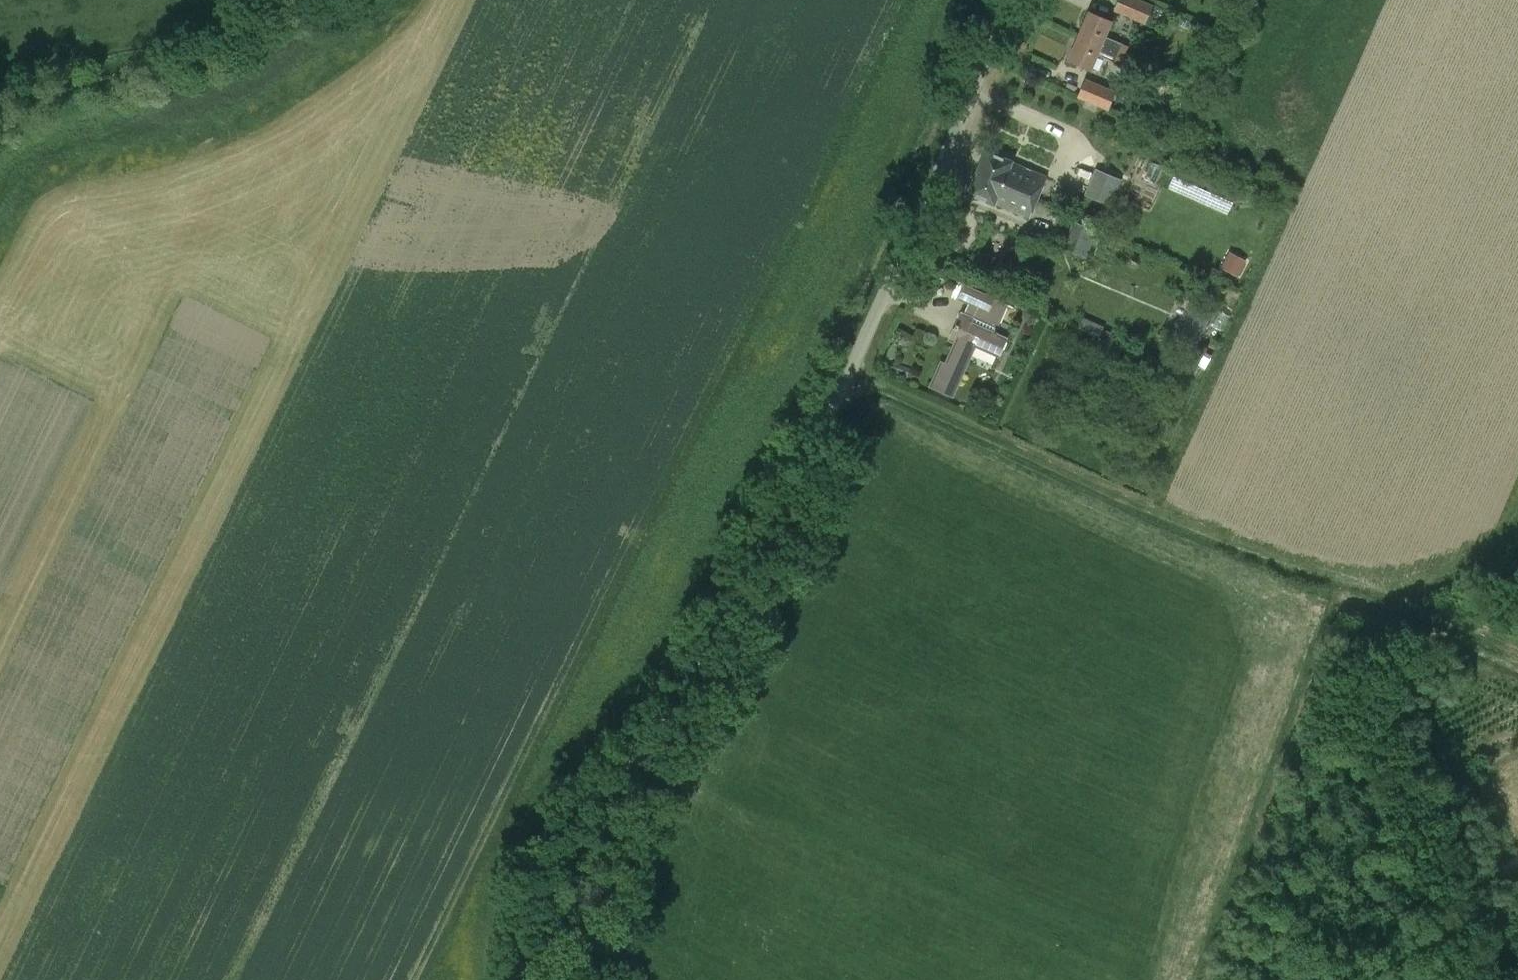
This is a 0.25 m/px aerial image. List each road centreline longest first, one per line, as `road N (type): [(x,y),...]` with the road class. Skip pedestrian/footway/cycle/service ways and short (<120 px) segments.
road 1 (unclassified): [(537,979),(534,956),(556,857),(662,730),(723,633),(954,140),(1008,0)]

